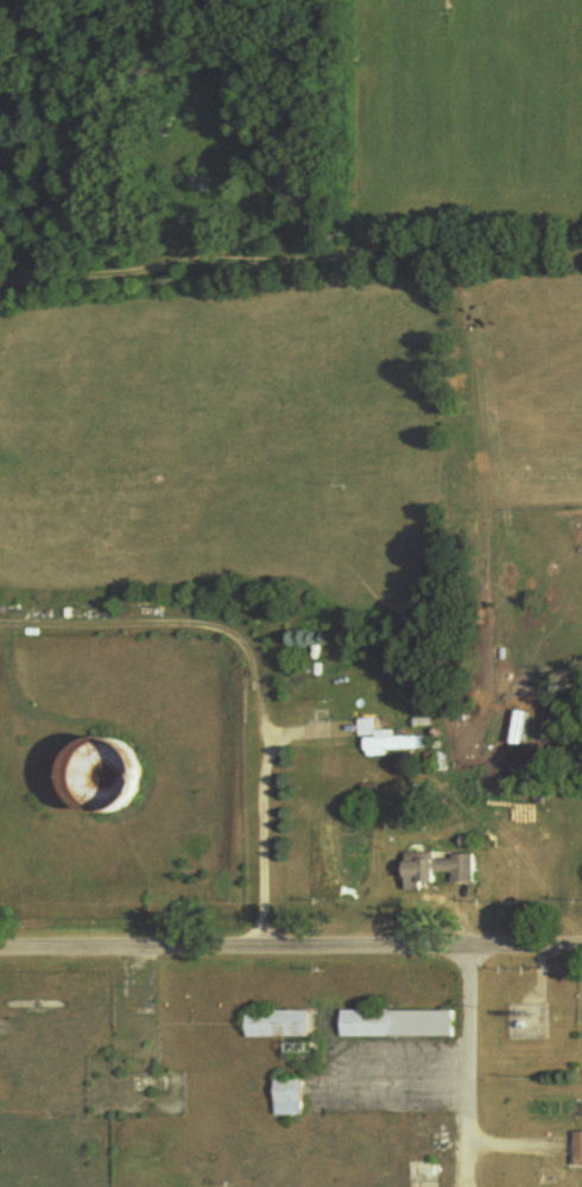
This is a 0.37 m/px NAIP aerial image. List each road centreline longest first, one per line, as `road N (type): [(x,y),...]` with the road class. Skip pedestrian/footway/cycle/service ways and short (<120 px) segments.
road 1 (residential): [(581,259),(182,272),(0,289)]
road 2 (residential): [(0,955),(581,953)]
road 3 (residential): [(267,952),(276,746),(257,663),(227,633),(0,622)]
road 4 (residential): [(474,954),(473,1186)]

